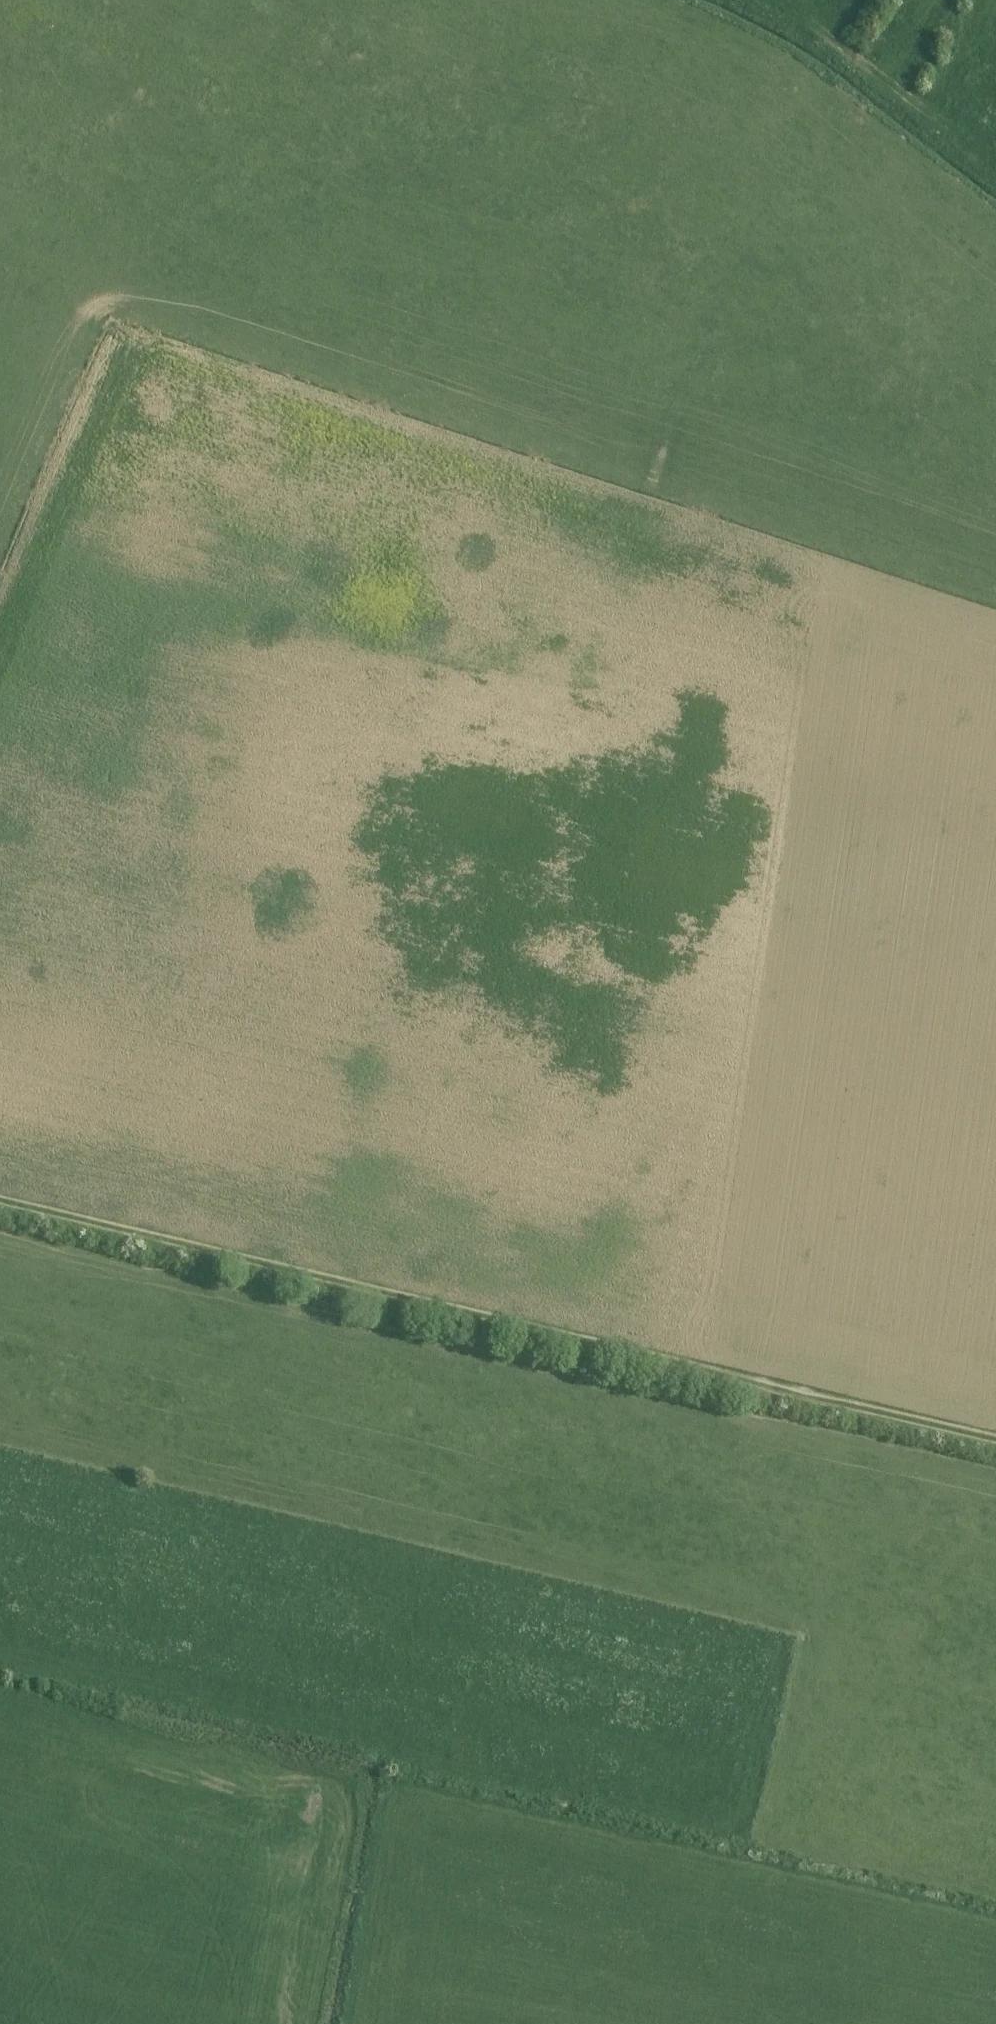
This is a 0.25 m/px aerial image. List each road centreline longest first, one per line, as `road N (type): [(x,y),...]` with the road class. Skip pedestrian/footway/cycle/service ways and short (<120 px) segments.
road 1 (track): [(995,1442),(0,1203)]

